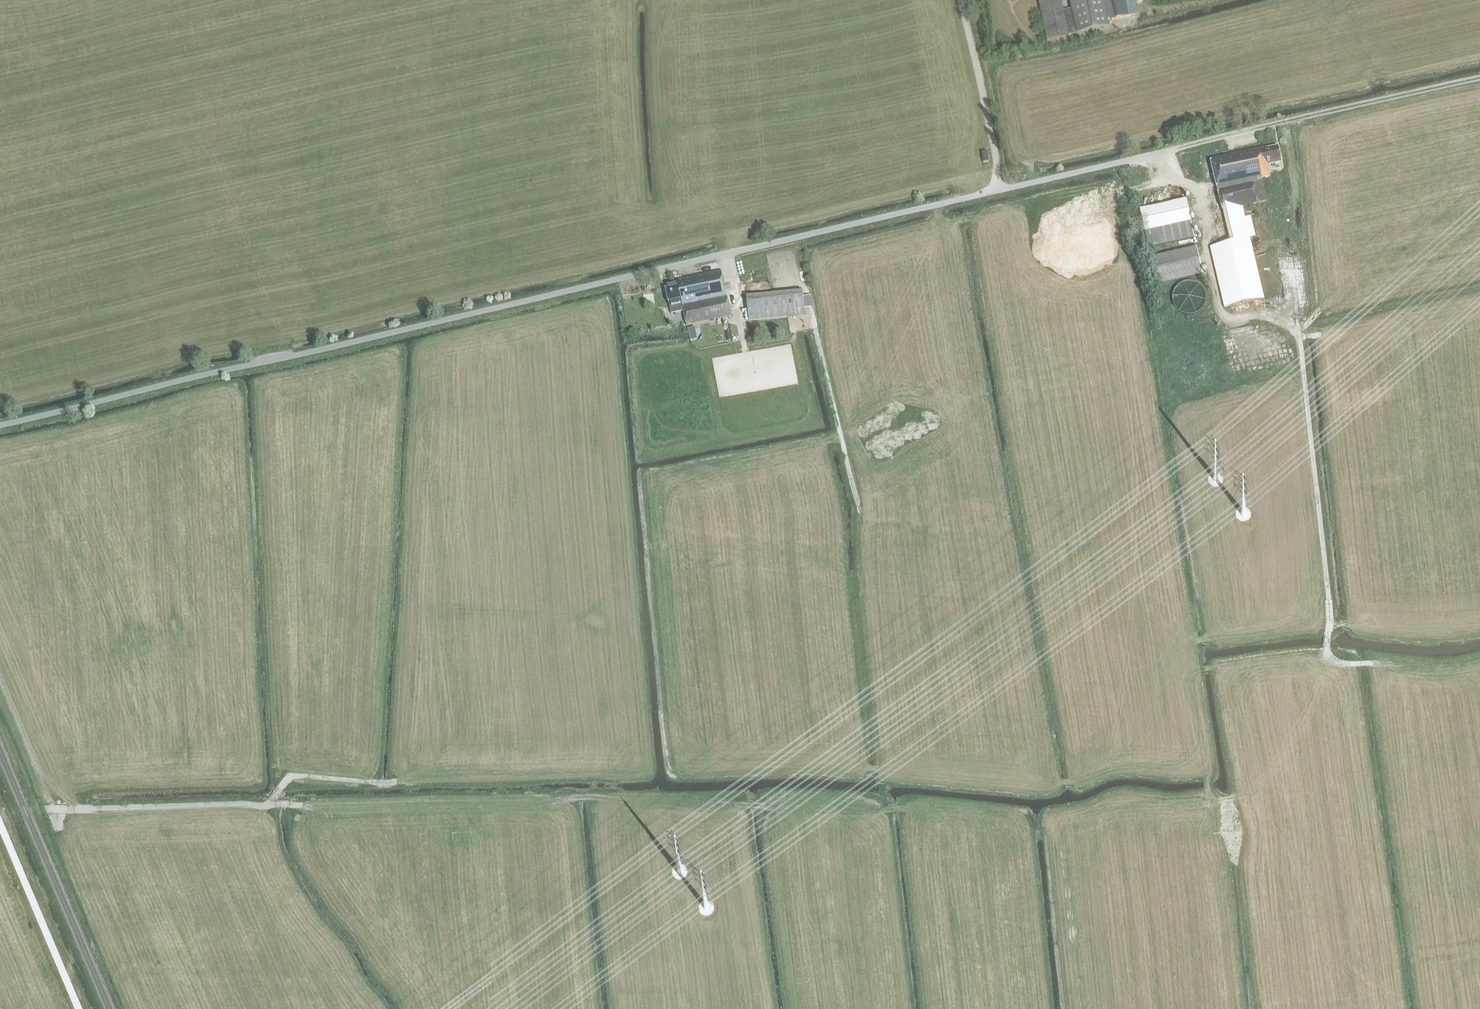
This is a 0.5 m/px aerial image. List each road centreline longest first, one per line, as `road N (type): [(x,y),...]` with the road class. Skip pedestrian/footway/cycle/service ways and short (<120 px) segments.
road 1 (unclassified): [(0,425),(1002,190)]

